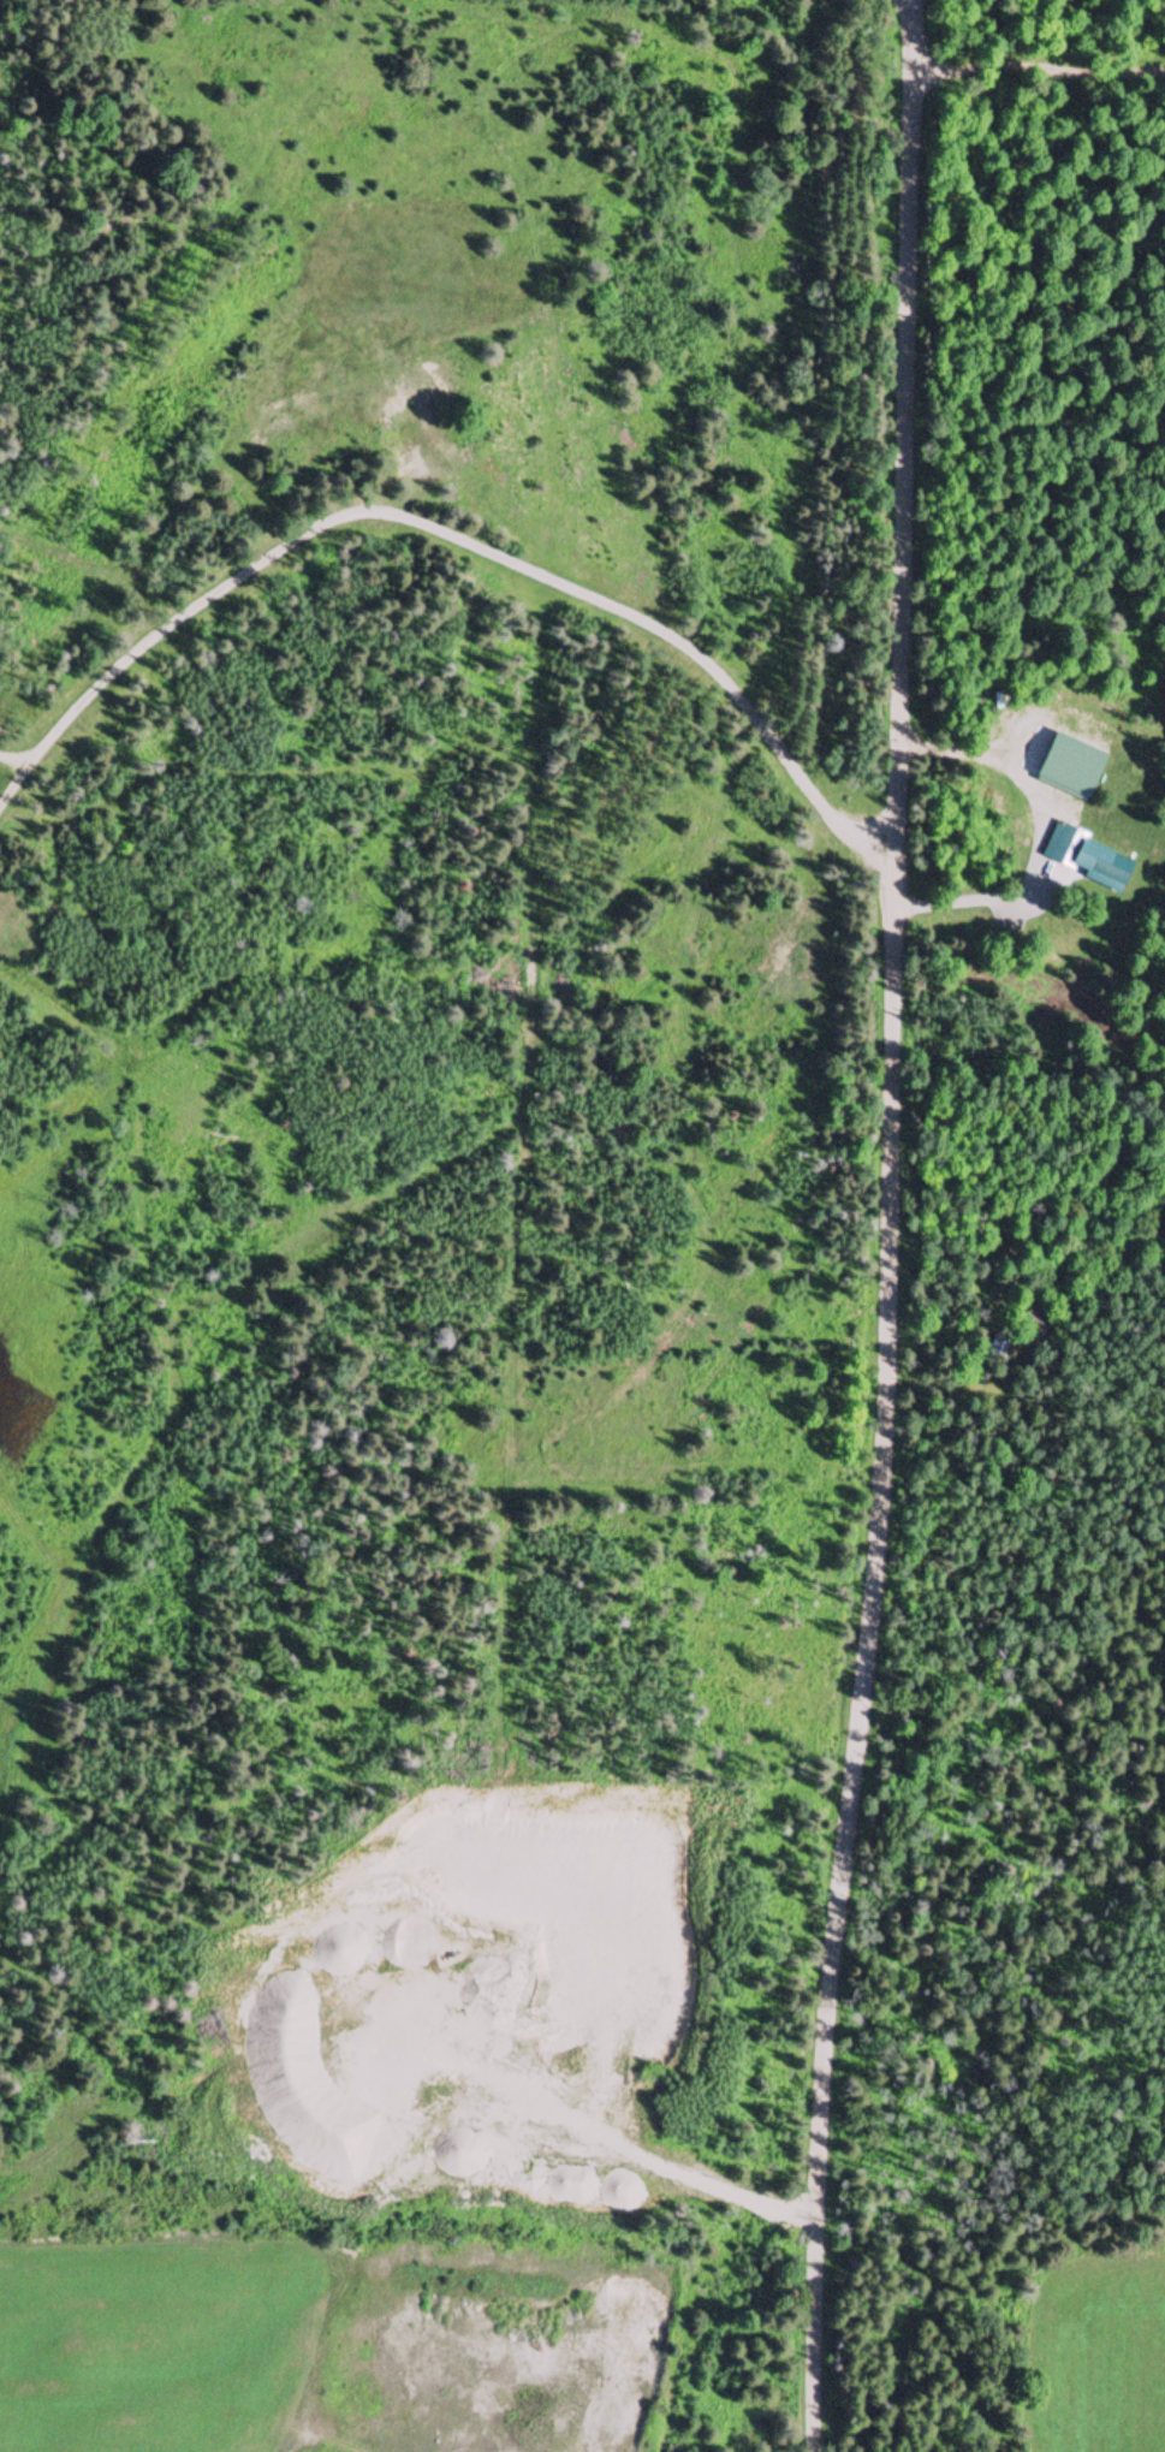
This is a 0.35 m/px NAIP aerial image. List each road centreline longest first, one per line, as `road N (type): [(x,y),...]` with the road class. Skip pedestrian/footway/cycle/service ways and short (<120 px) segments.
road 1 (residential): [(816,2451),(822,2084),(882,1477),(916,40),(910,0)]

